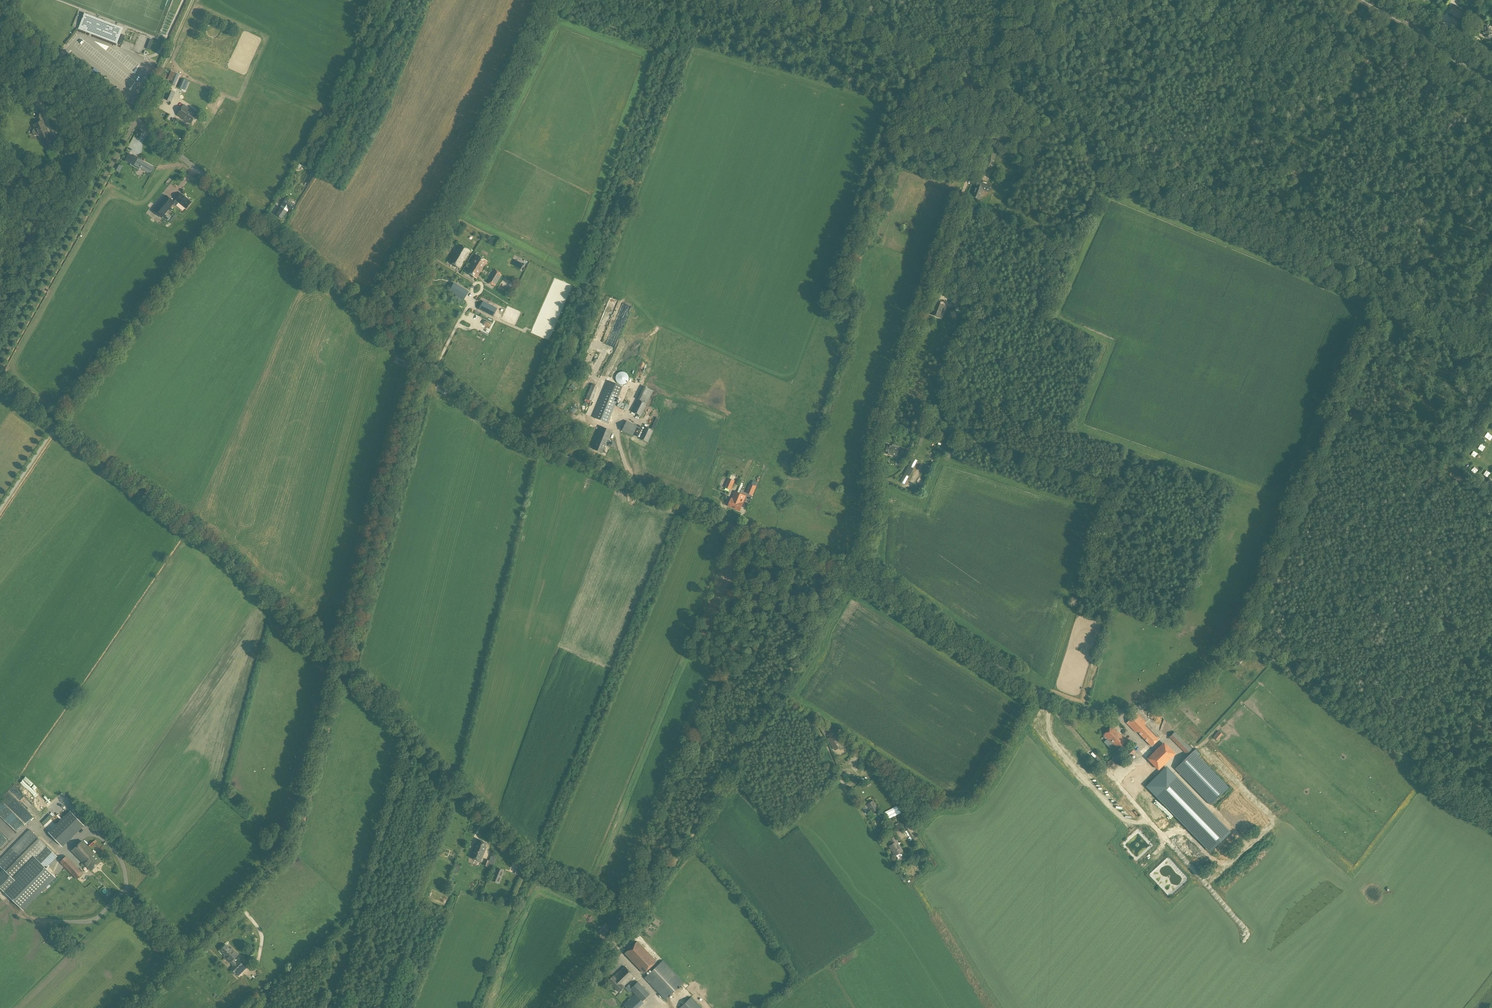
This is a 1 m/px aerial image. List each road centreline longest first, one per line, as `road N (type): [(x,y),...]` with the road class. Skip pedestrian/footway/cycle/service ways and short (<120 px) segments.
road 1 (track): [(633,908),(524,859),(235,562),(55,425)]
road 2 (unclassified): [(1491,818),(1308,682),(1246,647),(1215,656),(1148,703),(1059,703),(850,568)]
road 3 (unclassified): [(133,1007),(288,845),(423,358)]
road 4 (track): [(1109,179),(1053,319),(1103,344),(1074,430),(1294,509)]
road 5 (unclassified): [(559,1007),(678,851),(850,568)]
road 6 (track): [(1003,85),(877,430),(872,507),(850,568)]
road 7 (unclassified): [(850,568),(543,448),(423,358)]
road 8 (track): [(1164,1007),(1245,929),(1059,703)]
road 9 (unclassified): [(423,358),(406,261),(442,216),(546,0)]
road 10 (track): [(1378,293),(1240,647)]
road 11 (unclassified): [(237,202),(0,10)]
road 12 (track): [(1003,85),(1043,111),(1109,179),(1252,232)]
road 13 (unclassified): [(55,425),(237,202)]
road 14 (track): [(751,0),(856,21),(1003,85)]
road 15 (track): [(1252,232),(1398,19)]
road 16 (track): [(1252,232),(1432,320),(1479,334)]
road 17 (unclassified): [(423,358),(237,202)]
road 18 (track): [(1409,761),(1491,627)]
road 19 (primary): [(1491,81),(1364,0)]
road 20 (track): [(352,913),(253,1007)]

